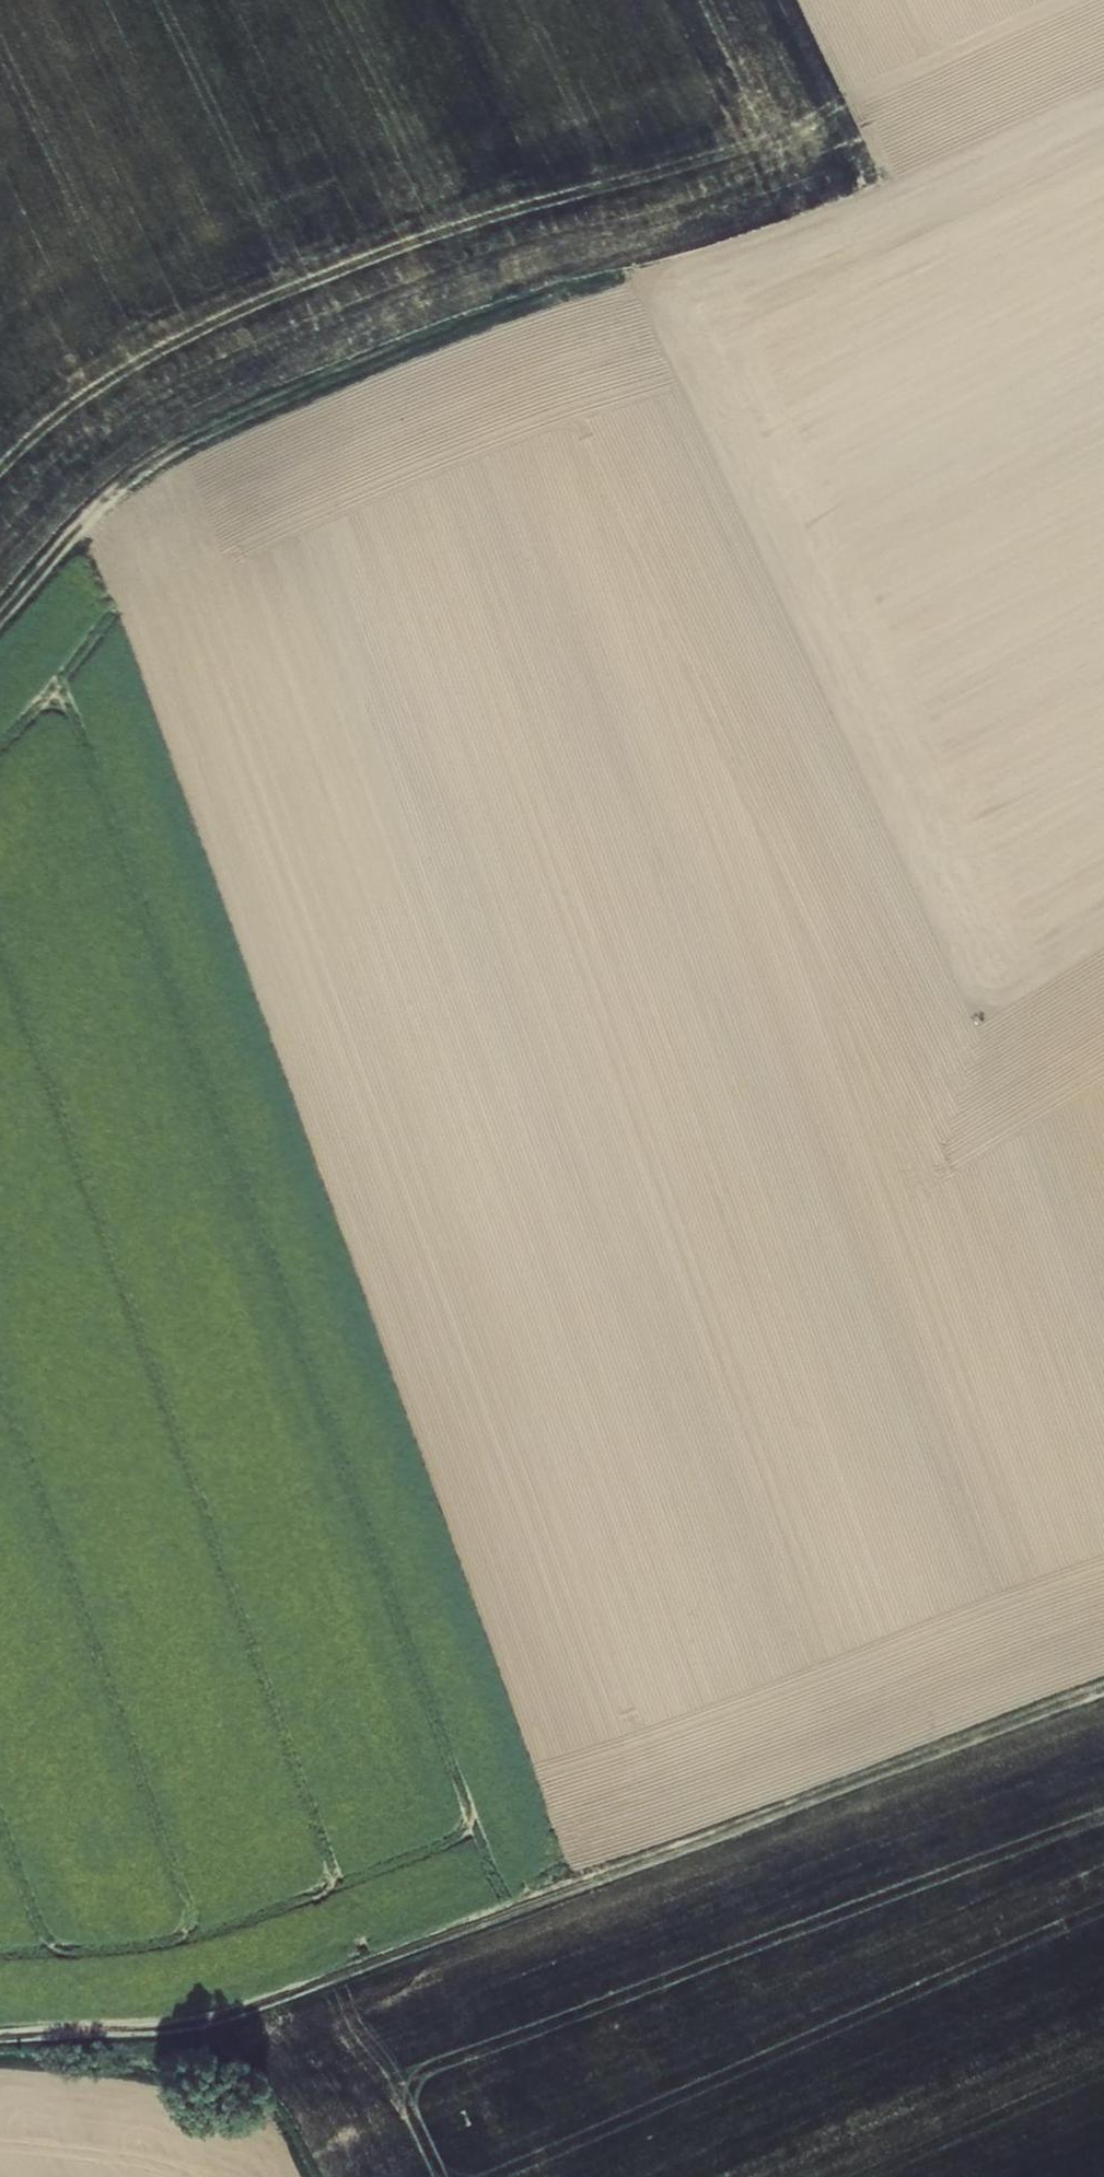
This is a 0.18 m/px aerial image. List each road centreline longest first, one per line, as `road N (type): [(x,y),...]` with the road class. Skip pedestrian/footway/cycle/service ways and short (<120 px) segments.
road 1 (track): [(1103,1693),(136,2059),(0,2049)]
road 2 (track): [(592,282),(84,500),(0,620)]

